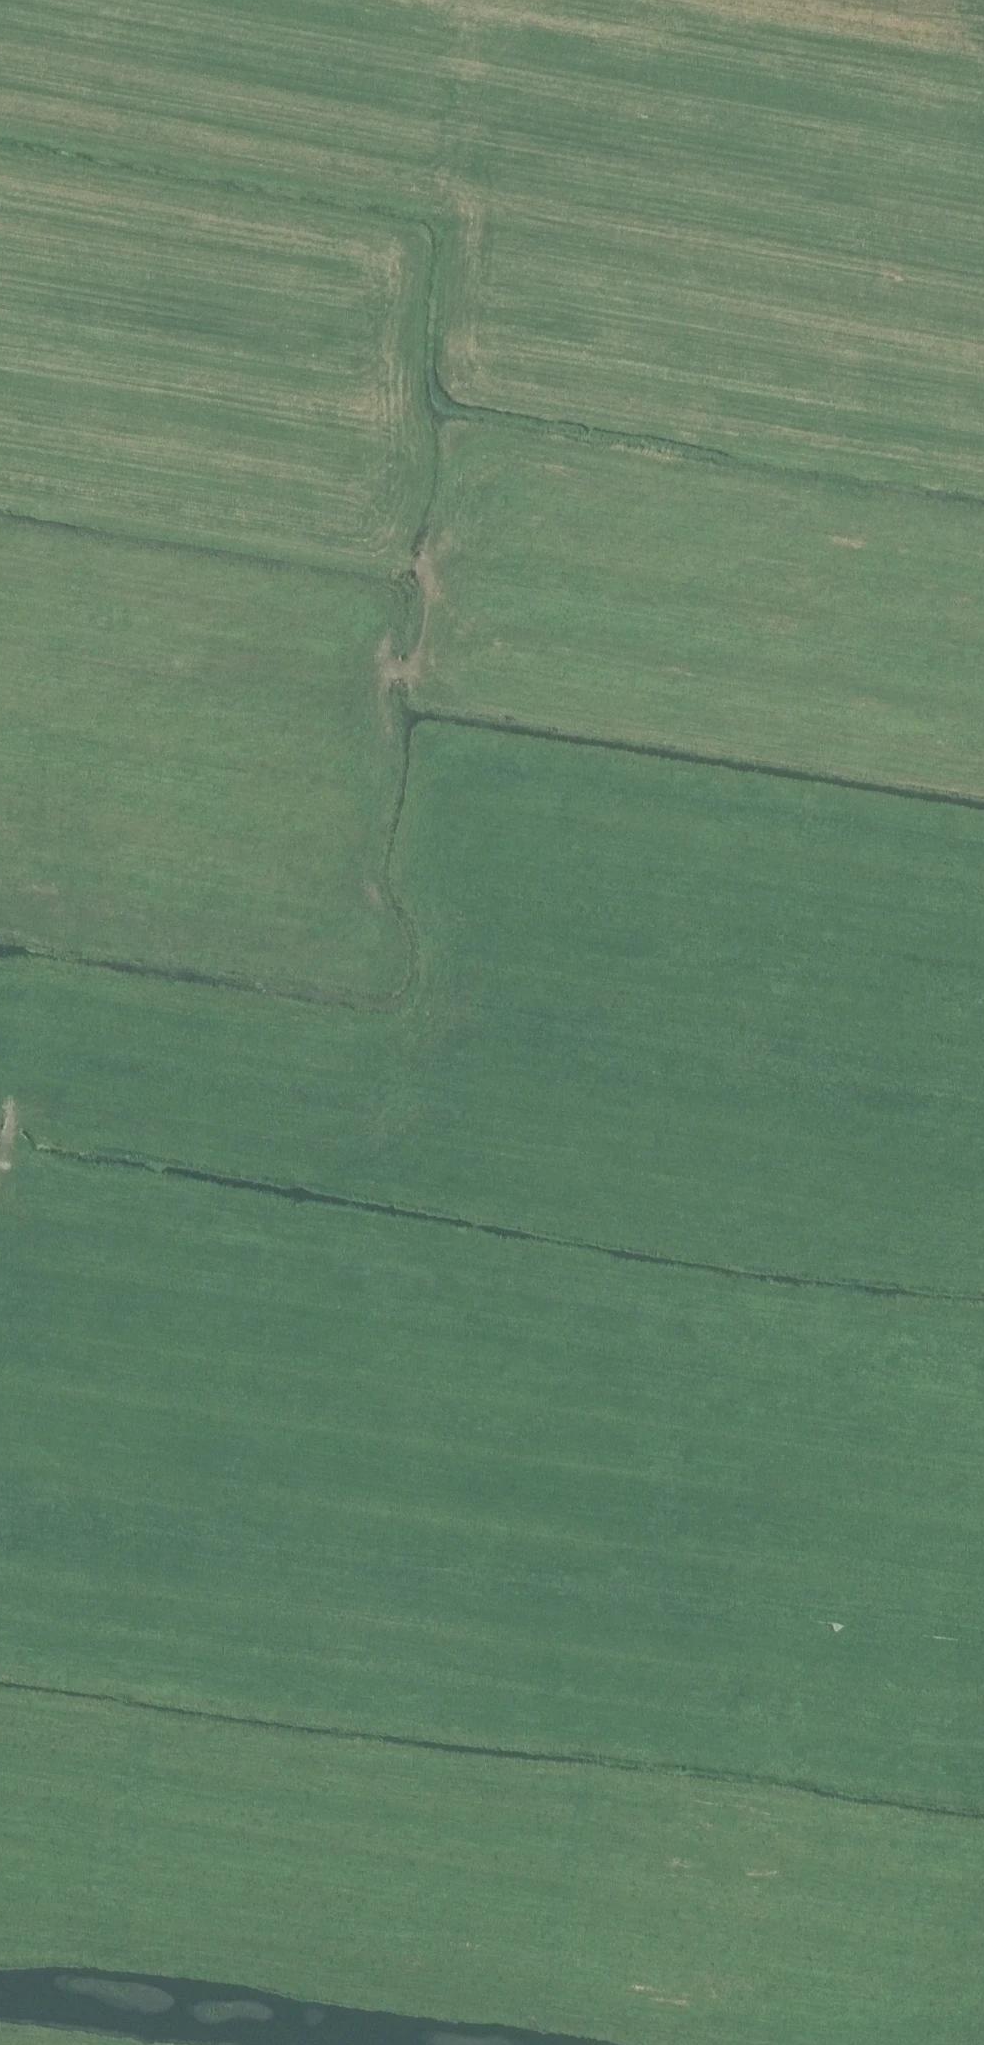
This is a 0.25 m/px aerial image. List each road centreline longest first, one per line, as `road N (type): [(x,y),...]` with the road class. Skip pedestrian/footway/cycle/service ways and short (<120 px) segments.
road 1 (track): [(983,7),(693,0)]

